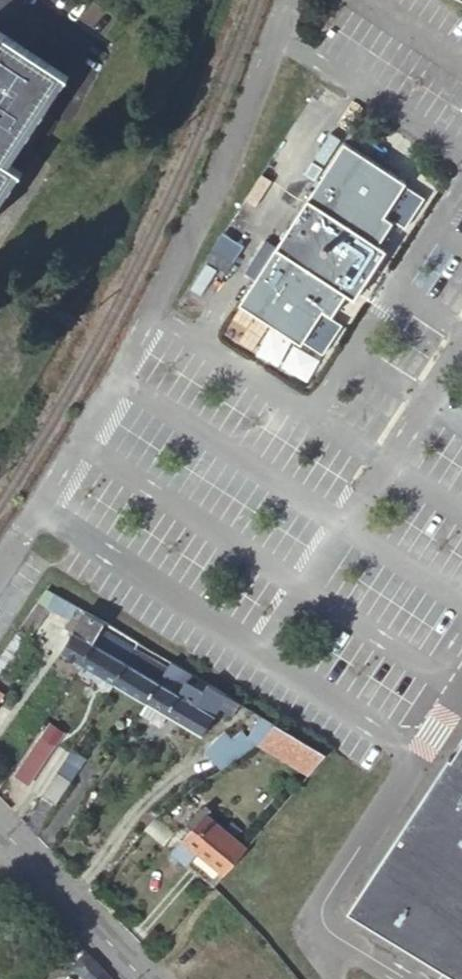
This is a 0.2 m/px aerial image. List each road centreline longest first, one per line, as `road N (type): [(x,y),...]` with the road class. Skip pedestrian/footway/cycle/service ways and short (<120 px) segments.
road 1 (tertiary): [(144,978),(0,827)]

